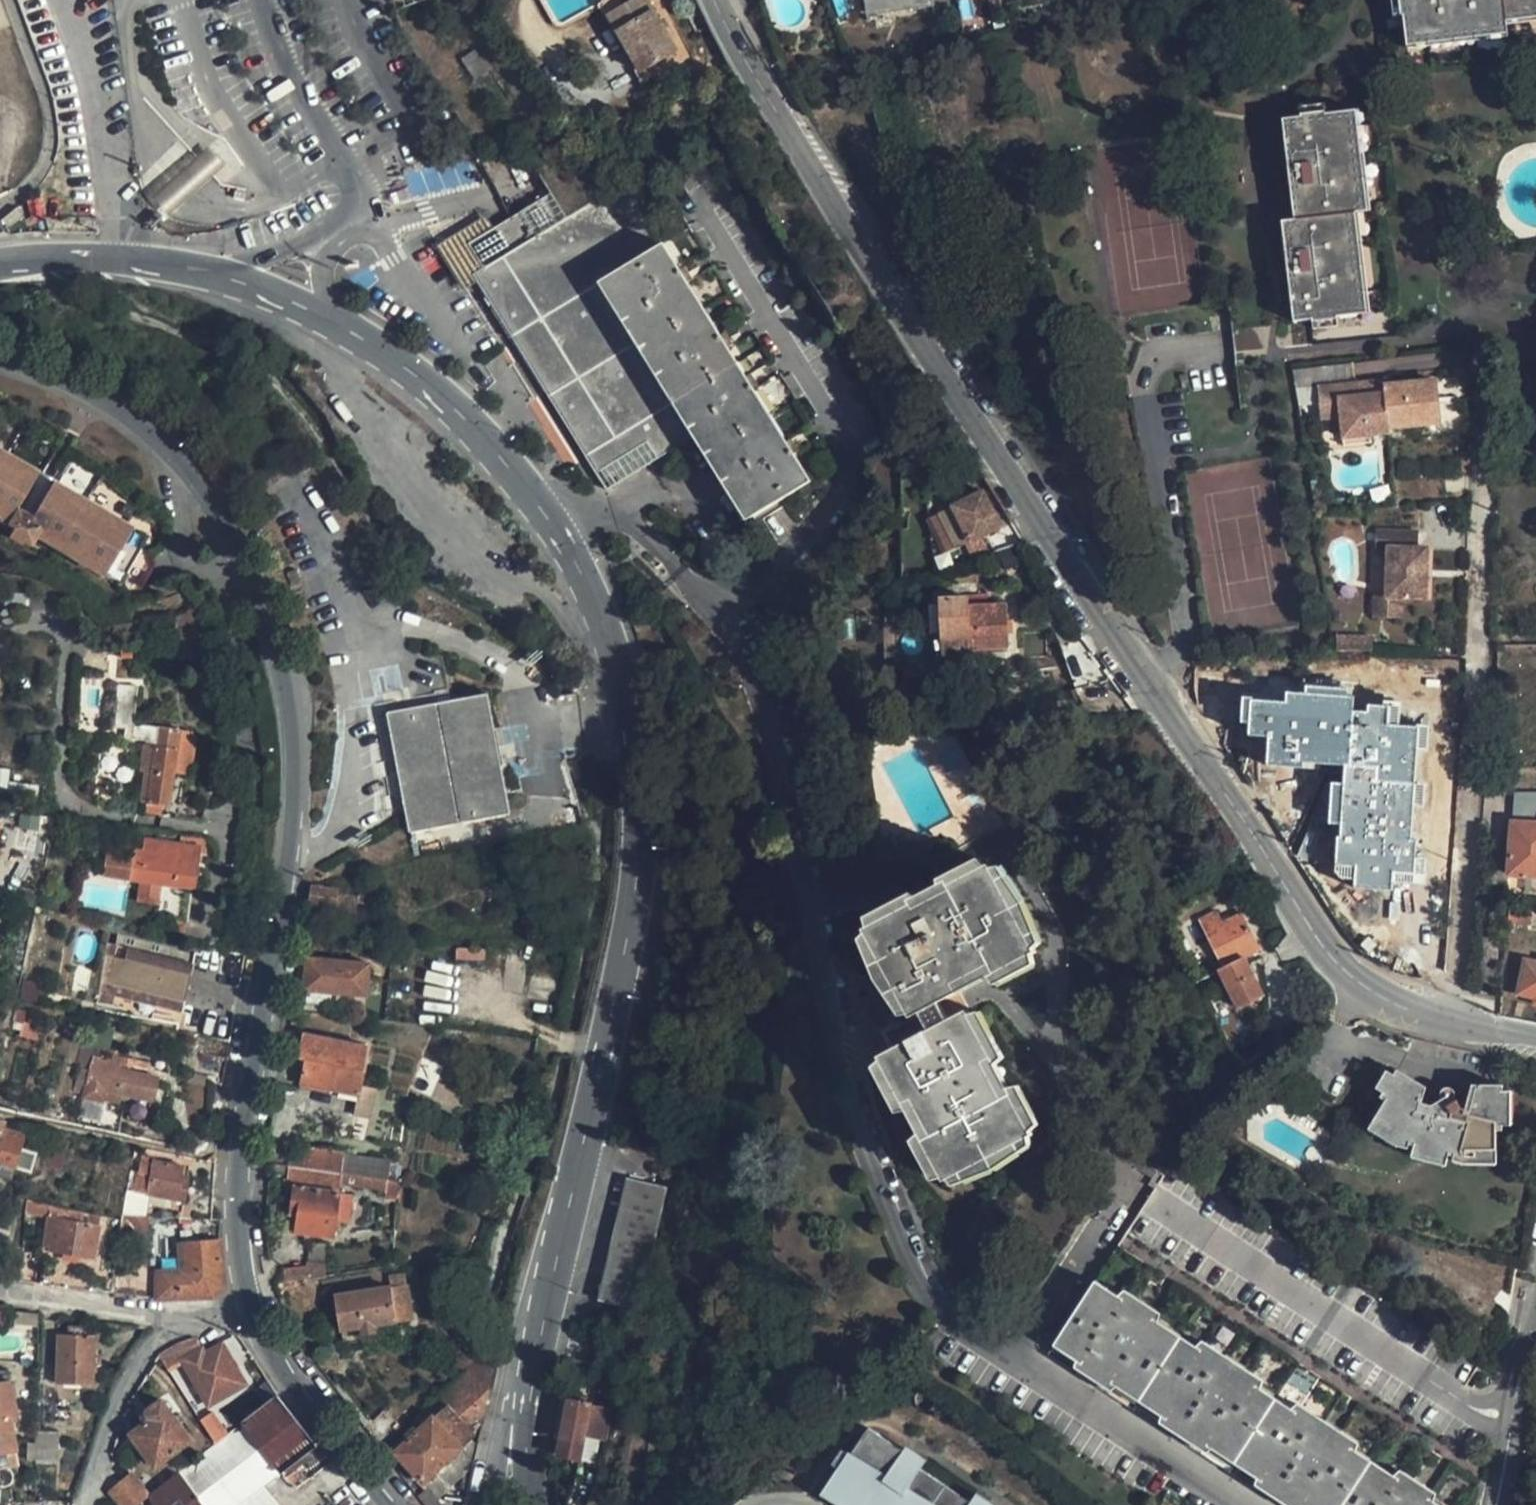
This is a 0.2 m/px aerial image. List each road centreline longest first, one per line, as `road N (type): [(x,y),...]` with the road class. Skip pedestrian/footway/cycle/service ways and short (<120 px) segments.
road 1 (primary): [(529,1341),(634,915),(639,781),(609,640),(564,539),(477,431),(358,336),(293,304),(209,277),(120,263),(0,267)]
road 2 (residential): [(714,0),(943,375),(1321,946),(1401,1009),(1460,1024)]
road 3 (primary): [(0,352),(93,390),(164,445),(227,535),(271,638),(291,724),(287,900),(246,1093),(242,1175),(256,1320)]
road 4 (residential): [(1460,1024),(1475,812),(1481,475)]
road 5 (primary): [(256,1320),(392,1504)]
road 6 (residential): [(177,1324),(133,1355),(86,1504)]
road 7 (residential): [(0,1291),(177,1324)]
road 8 (primary): [(494,1504),(529,1341)]
road 9 (primary): [(532,1504),(523,1454),(529,1341)]

